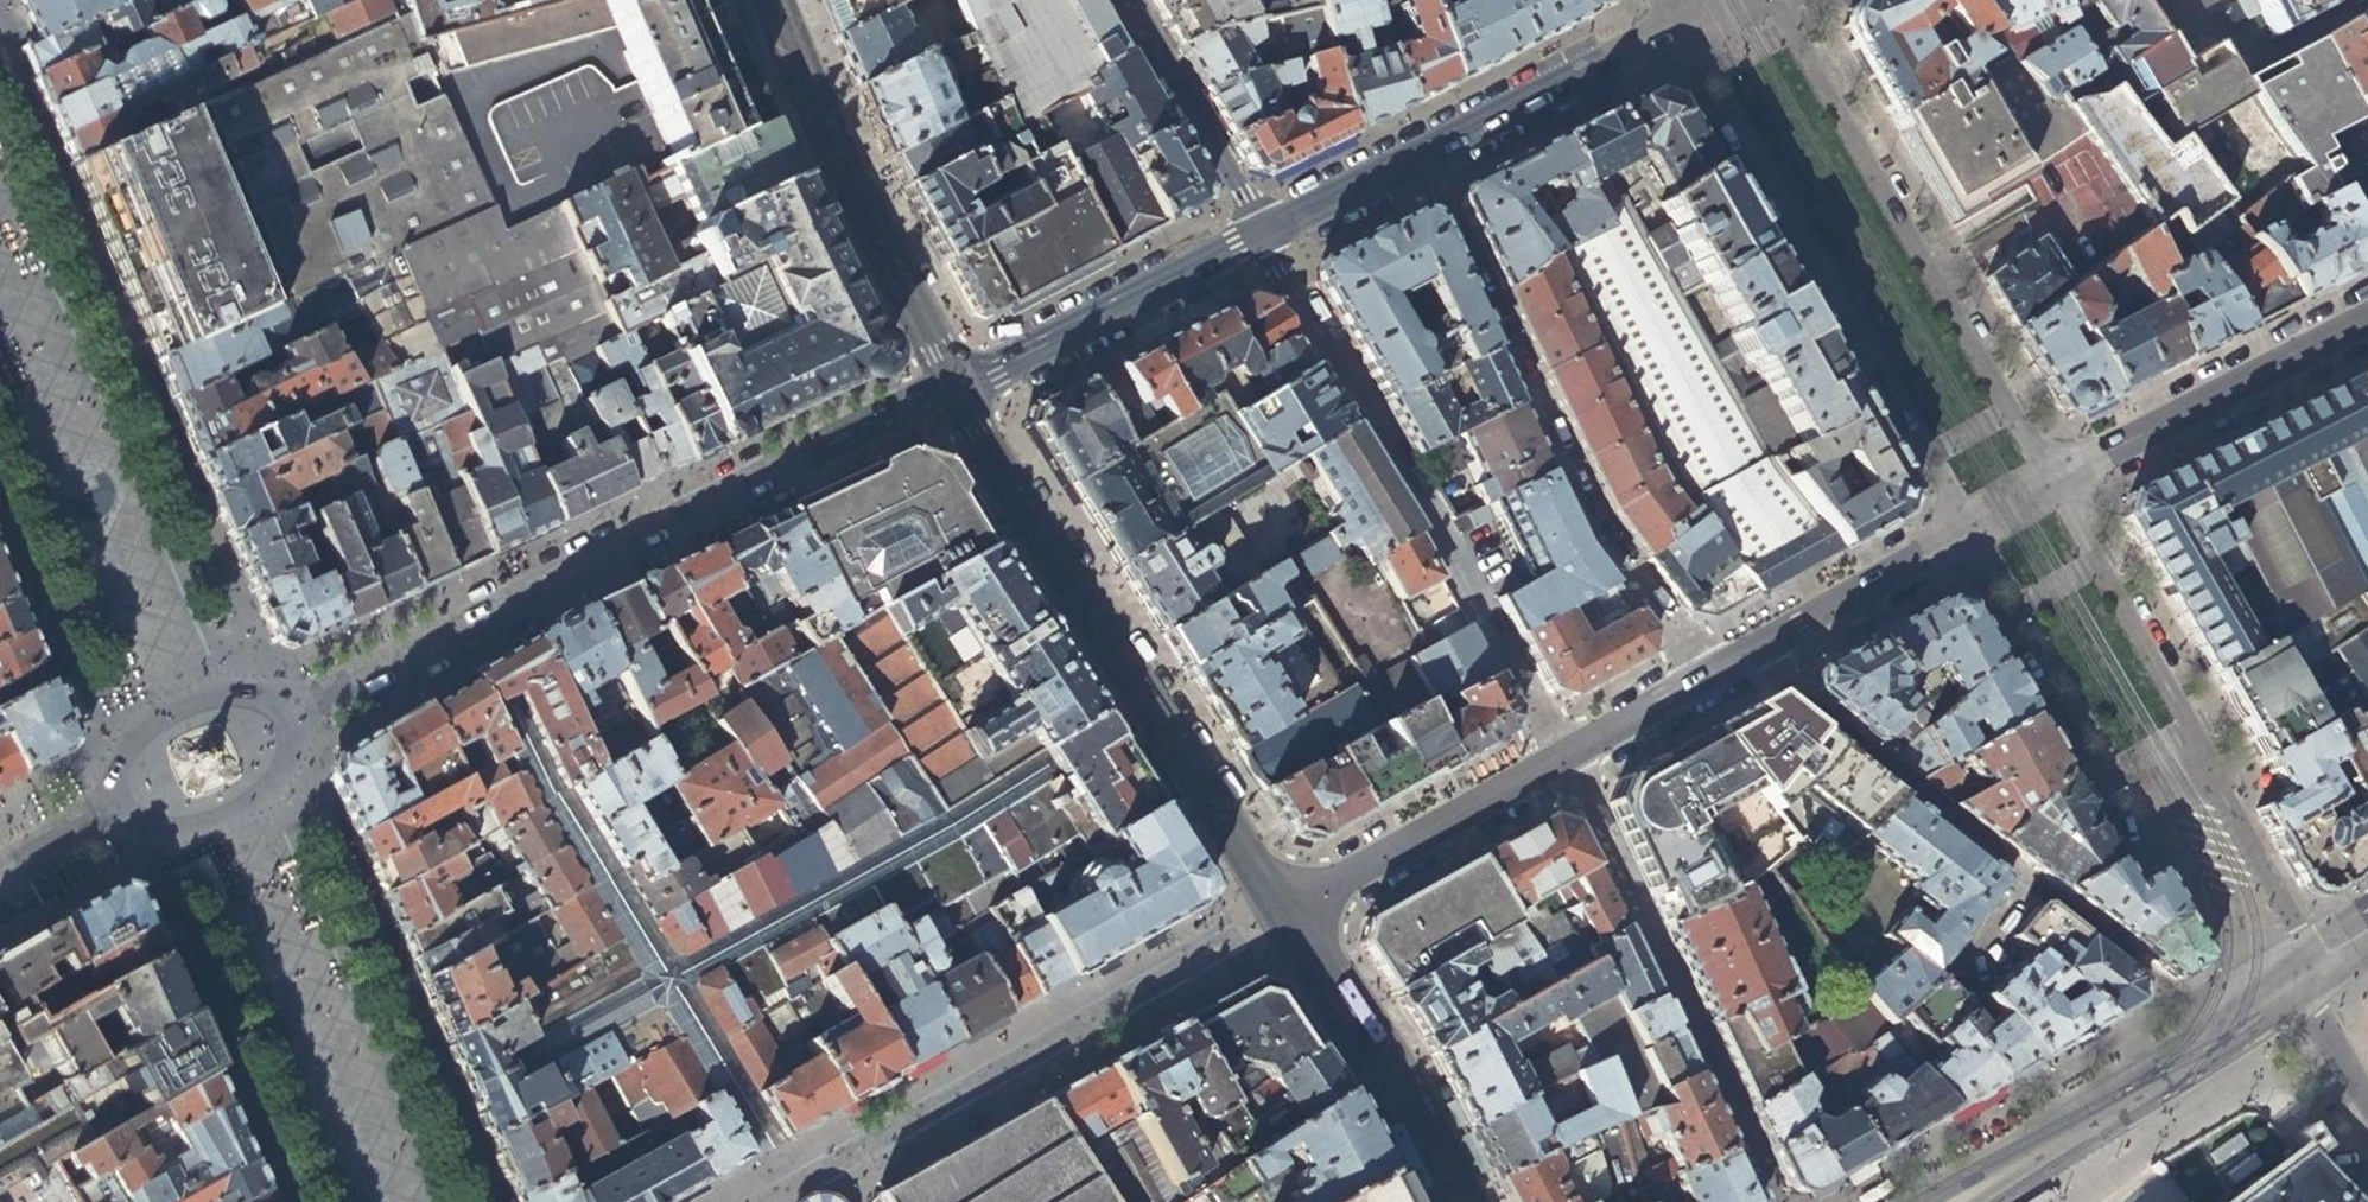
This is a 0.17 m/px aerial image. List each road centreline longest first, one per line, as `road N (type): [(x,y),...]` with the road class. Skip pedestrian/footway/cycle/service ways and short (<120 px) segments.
road 1 (residential): [(953,385),(299,711)]
road 2 (residential): [(1283,915),(953,385)]
road 3 (residential): [(1561,764),(1257,233)]
road 4 (residential): [(1416,154),(1589,525),(1707,684)]
road 5 (residential): [(1679,24),(1975,539)]
road 6 (residential): [(2053,496),(1776,0)]
road 7 (residential): [(1769,1201),(1561,764)]
road 8 (residential): [(953,385),(830,148),(773,0)]
road 9 (residential): [(1975,539),(2117,783),(2145,799),(2212,772)]
road 10 (residential): [(2053,496),(2367,325)]
road 11 (residential): [(2027,885),(1751,660)]
road 12 (residential): [(1257,233),(953,385)]
road 13 (residential): [(1458,1201),(1283,915)]
road 14 (residential): [(2212,772),(2053,496)]
road 15 (residential): [(1283,915),(1561,764)]
road 16 (residential): [(104,815),(170,834),(235,827),(278,789),(295,758),(299,711)]
road 17 (residential): [(1117,0),(1257,233)]
road 18 (residential): [(299,711),(240,689),(179,698),(130,737),(110,778),(104,815)]
road 19 (residential): [(1652,36),(1416,154)]
road 20 (residential): [(1751,660),(1975,539)]
road 21 (residential): [(2233,1031),(2188,1014),(2027,885)]
road 22 (residential): [(2212,772),(2311,965)]
road 23 (residential): [(1416,154),(1257,233)]
road 24 (residential): [(1561,764),(1707,684)]
road 25 (residential): [(2367,1103),(2320,1015),(2311,965)]

